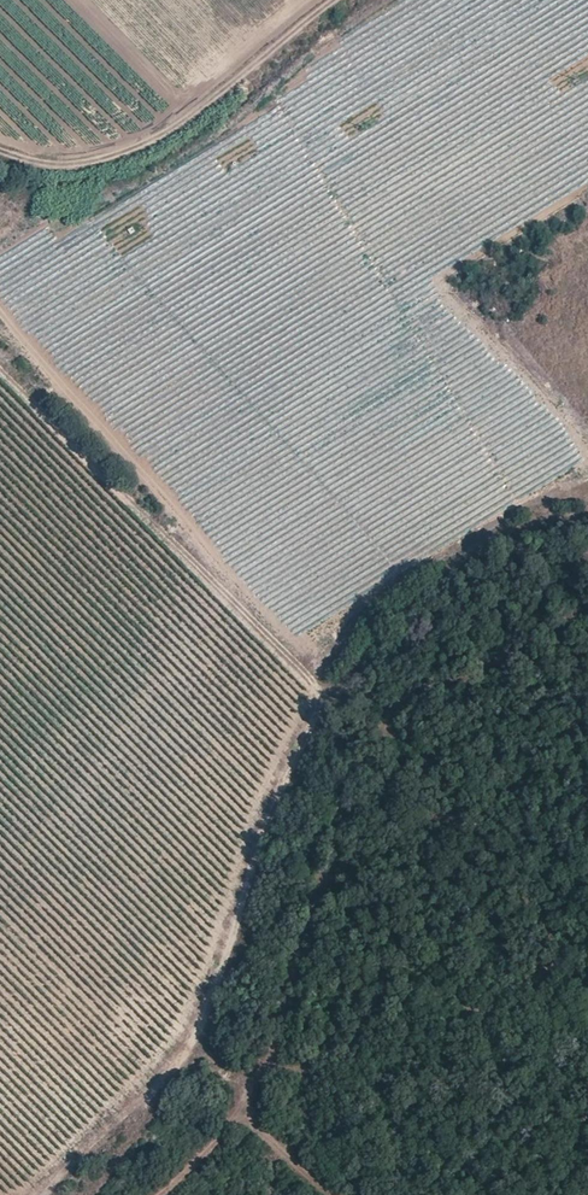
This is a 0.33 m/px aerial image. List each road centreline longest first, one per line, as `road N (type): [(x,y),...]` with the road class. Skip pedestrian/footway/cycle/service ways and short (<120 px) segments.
road 1 (track): [(156,1194),(238,1115),(237,1080),(184,1033),(314,681)]
road 2 (track): [(0,311),(295,645)]
road 3 (track): [(0,369),(314,681)]
road 4 (track): [(335,0),(141,144),(96,161),(54,165),(0,152)]
road 5 (track): [(238,1115),(341,1194)]

